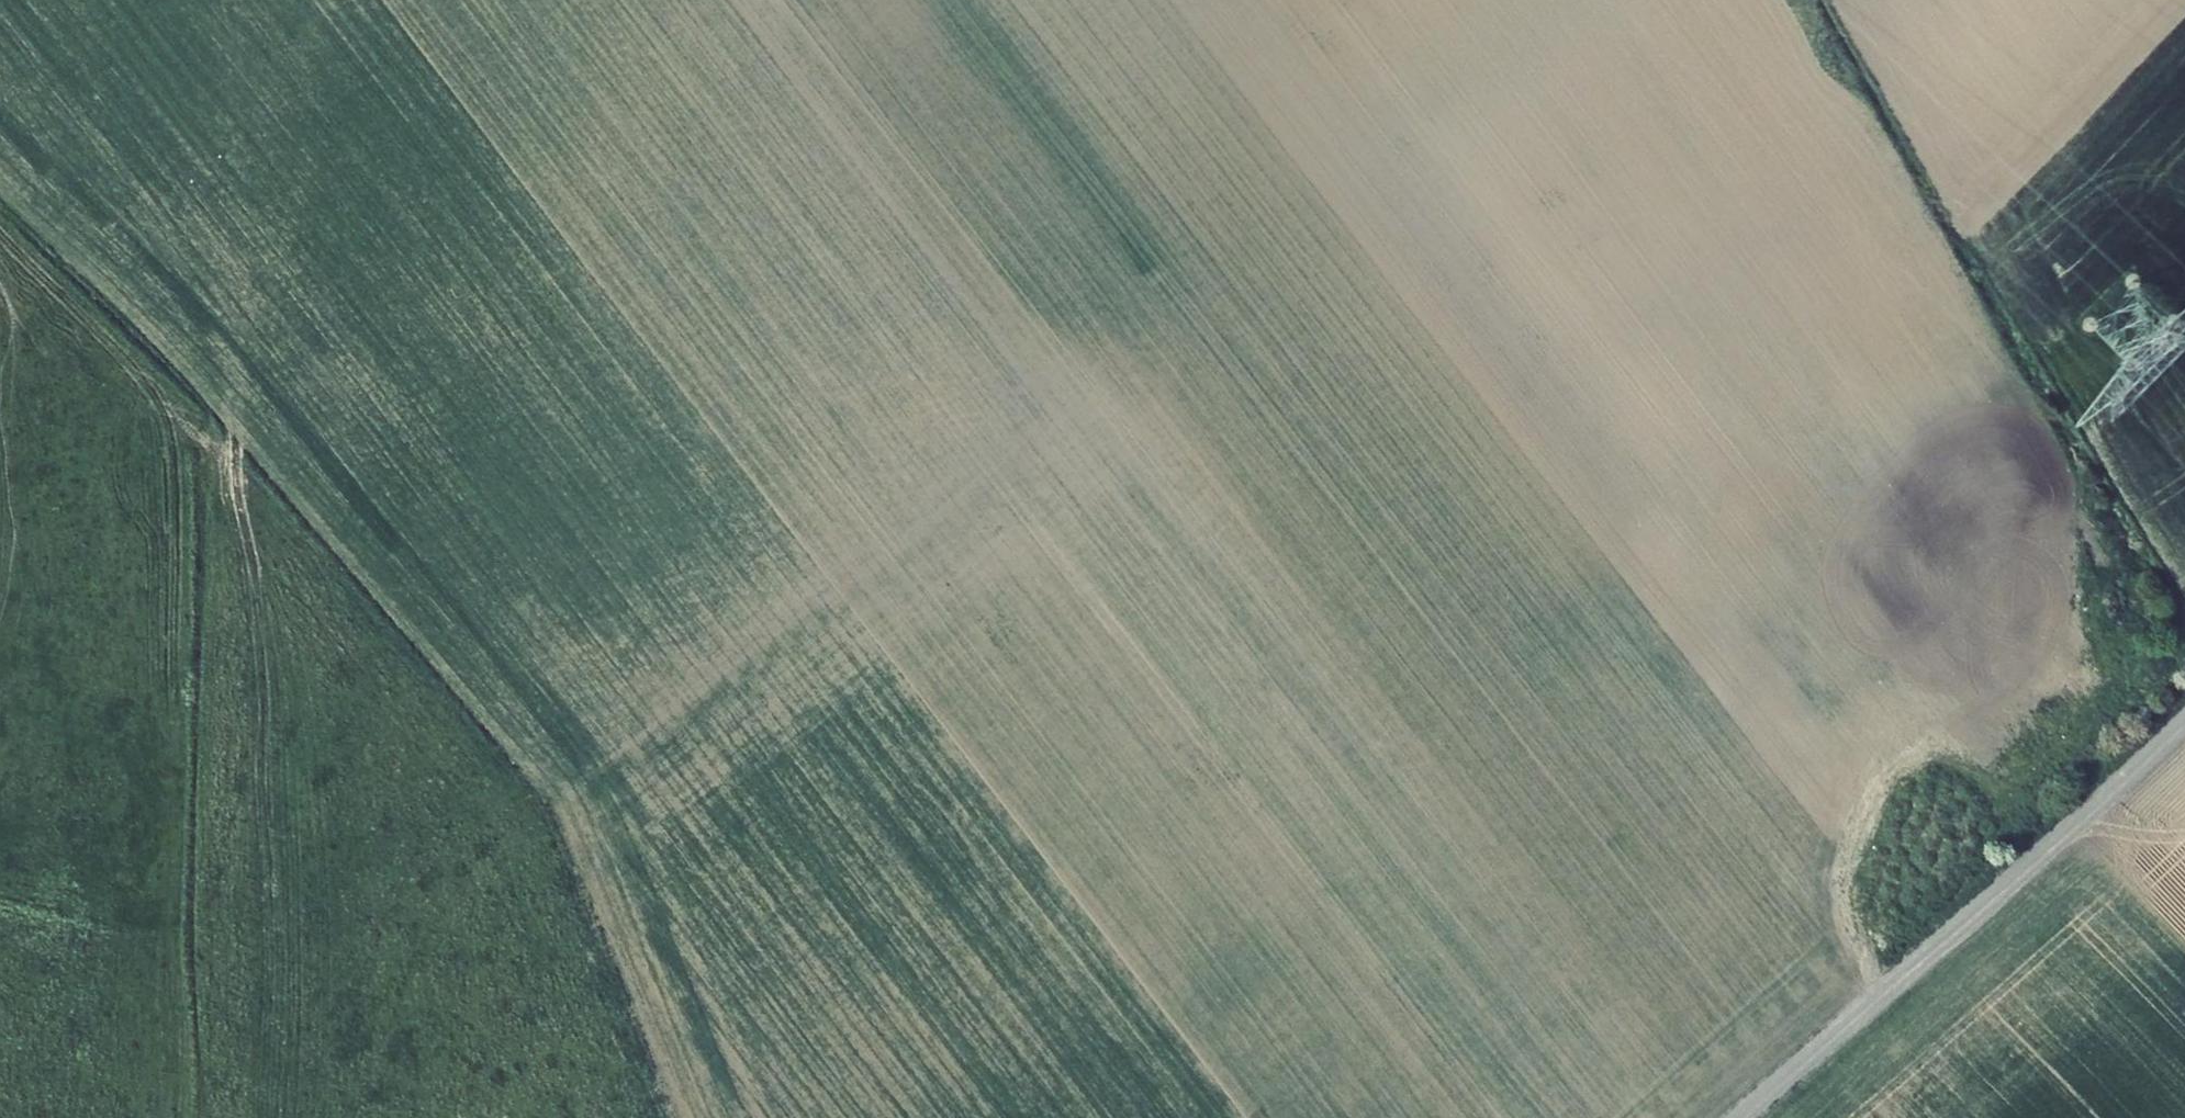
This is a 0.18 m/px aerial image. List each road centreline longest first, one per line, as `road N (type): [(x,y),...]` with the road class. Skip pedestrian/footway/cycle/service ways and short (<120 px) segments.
road 1 (unclassified): [(2184,722),(1740,1117)]

